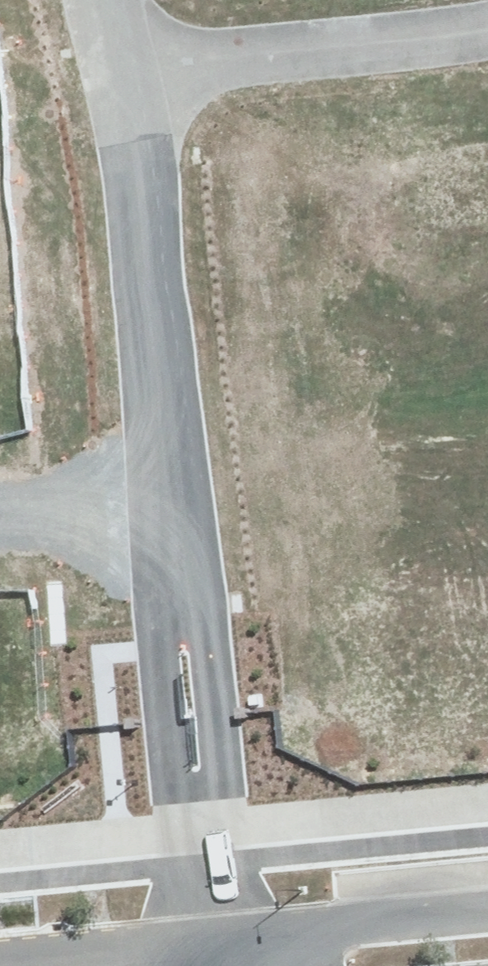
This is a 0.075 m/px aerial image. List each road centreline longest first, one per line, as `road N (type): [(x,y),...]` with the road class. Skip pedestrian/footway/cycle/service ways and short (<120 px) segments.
road 1 (residential): [(110,86),(172,525)]
road 2 (residential): [(172,525),(210,935)]
road 3 (residential): [(110,86),(487,18)]
road 4 (residential): [(172,525),(487,596)]
road 5 (tertiary): [(210,935),(487,908)]
road 6 (tertiary): [(0,957),(210,935)]
road 7 (residential): [(172,525),(0,529)]

